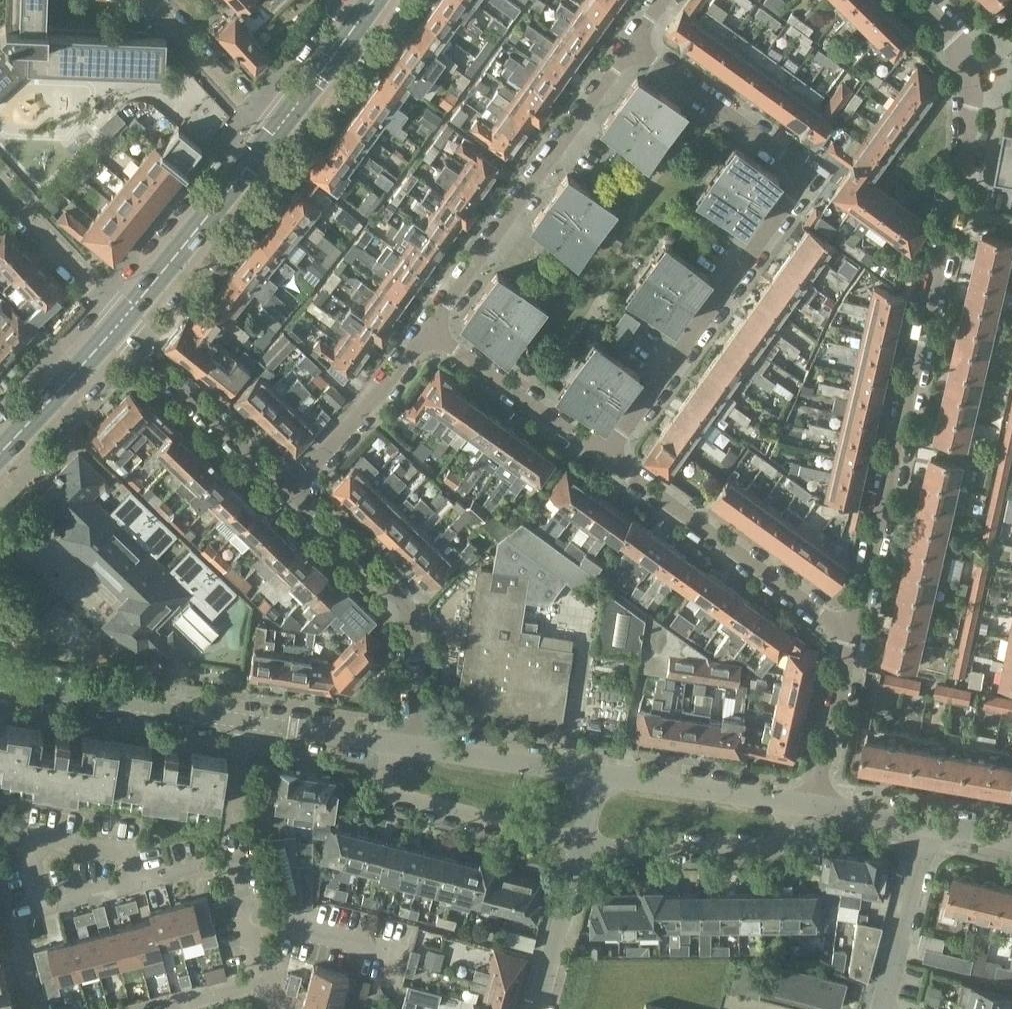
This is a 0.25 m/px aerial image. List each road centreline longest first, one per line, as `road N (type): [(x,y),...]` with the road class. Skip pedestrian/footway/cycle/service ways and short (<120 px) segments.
road 1 (residential): [(856,631),(975,107),(955,34),(922,0)]
road 2 (residential): [(610,461),(809,174),(638,45)]
road 3 (residential): [(433,332),(638,45)]
road 4 (residential): [(418,748),(415,615),(290,492)]
road 5 (residential): [(856,631),(825,617),(610,461)]
road 6 (primary): [(289,135),(118,326)]
road 7 (residential): [(582,842),(396,800),(387,790),(391,744)]
road 8 (unclassified): [(0,683),(247,723)]
road 9 (residential): [(582,842),(780,851),(791,803)]
road 10 (residential): [(290,492),(118,326)]
road 11 (residential): [(610,461),(433,332)]
road 12 (residential): [(290,492),(355,429),(433,332)]
road 13 (residential): [(140,888),(133,857),(42,839),(30,858),(44,912)]
road 14 (residential): [(392,991),(402,951),(285,920),(246,927)]
road 15 (residential): [(791,803),(599,775)]
road 16 (residential): [(289,135),(153,0)]
road 17 (residential): [(889,1008),(884,1000),(929,824)]
road 18 (residential): [(599,775),(418,748)]
road 19 (residential): [(815,806),(856,631)]
road 20 (primary): [(118,326),(0,459)]
road 21 (residential): [(0,194),(118,326)]
road 22 (residential): [(582,842),(538,1008)]
road 23 (primary): [(375,0),(289,135)]
road 24 (residential): [(247,723),(391,744)]
road 25 (residential): [(230,865),(247,723)]

